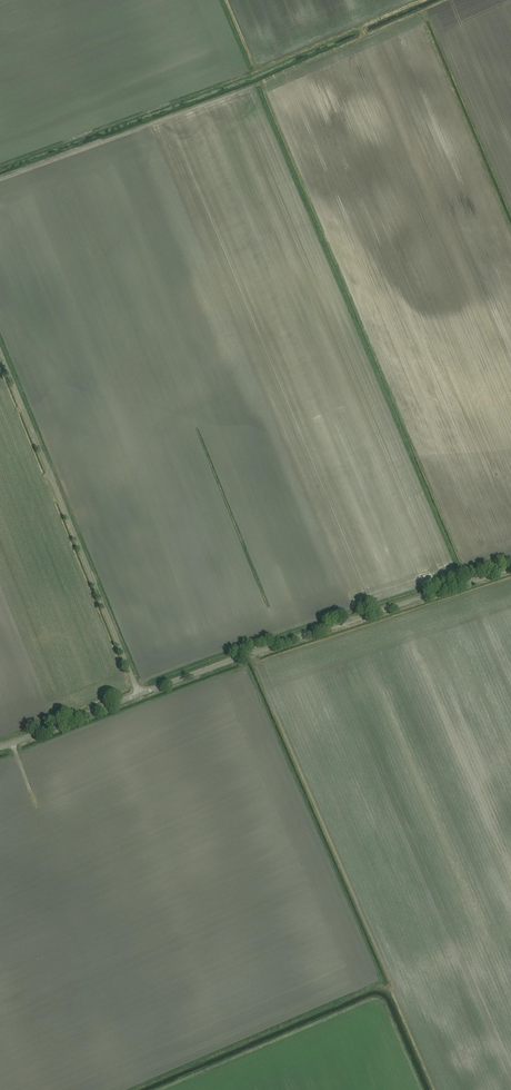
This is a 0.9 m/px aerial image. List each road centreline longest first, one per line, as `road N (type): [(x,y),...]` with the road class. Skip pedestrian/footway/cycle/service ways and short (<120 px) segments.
road 1 (unclassified): [(139,694),(510,568)]
road 2 (unclassified): [(139,694),(0,354)]
road 3 (unclassified): [(0,748),(139,694)]

